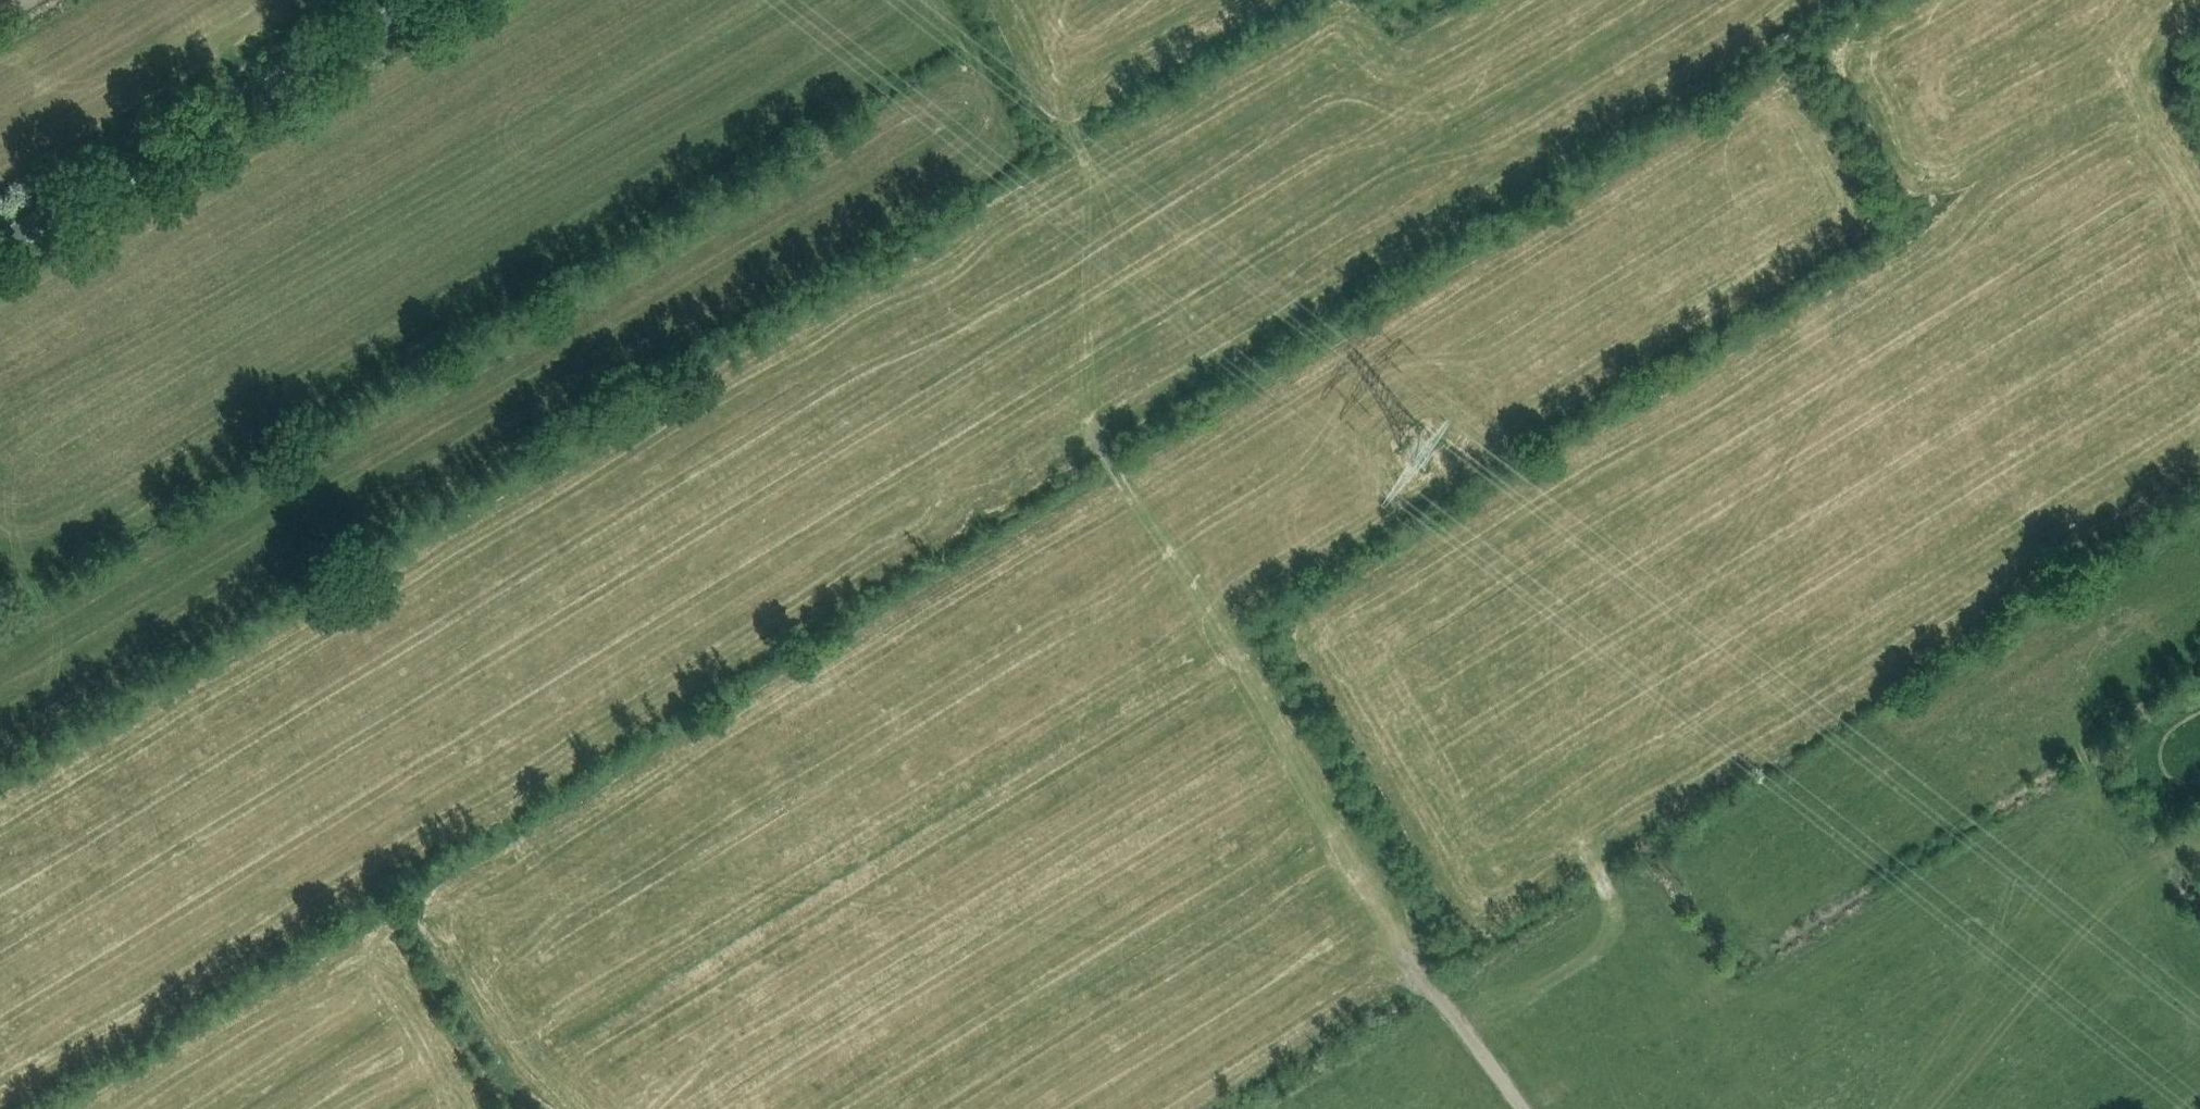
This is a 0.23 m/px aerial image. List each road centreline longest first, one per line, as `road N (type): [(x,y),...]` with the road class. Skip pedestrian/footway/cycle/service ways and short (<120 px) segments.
road 1 (tertiary): [(0,250),(429,0)]

